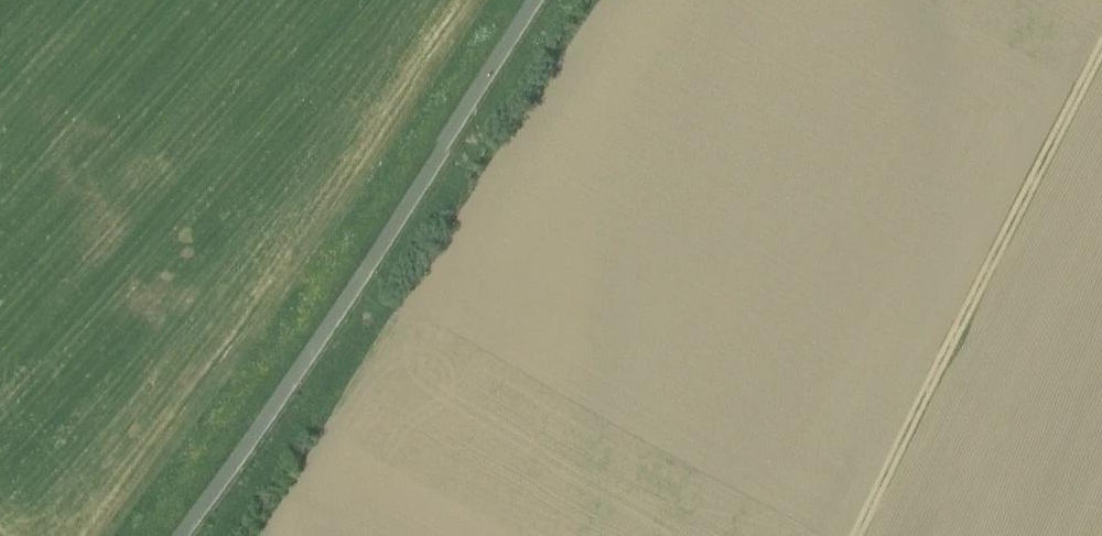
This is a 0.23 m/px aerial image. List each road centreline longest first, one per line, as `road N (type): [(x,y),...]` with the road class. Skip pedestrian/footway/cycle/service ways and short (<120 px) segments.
road 1 (track): [(1101,49),(856,535)]

